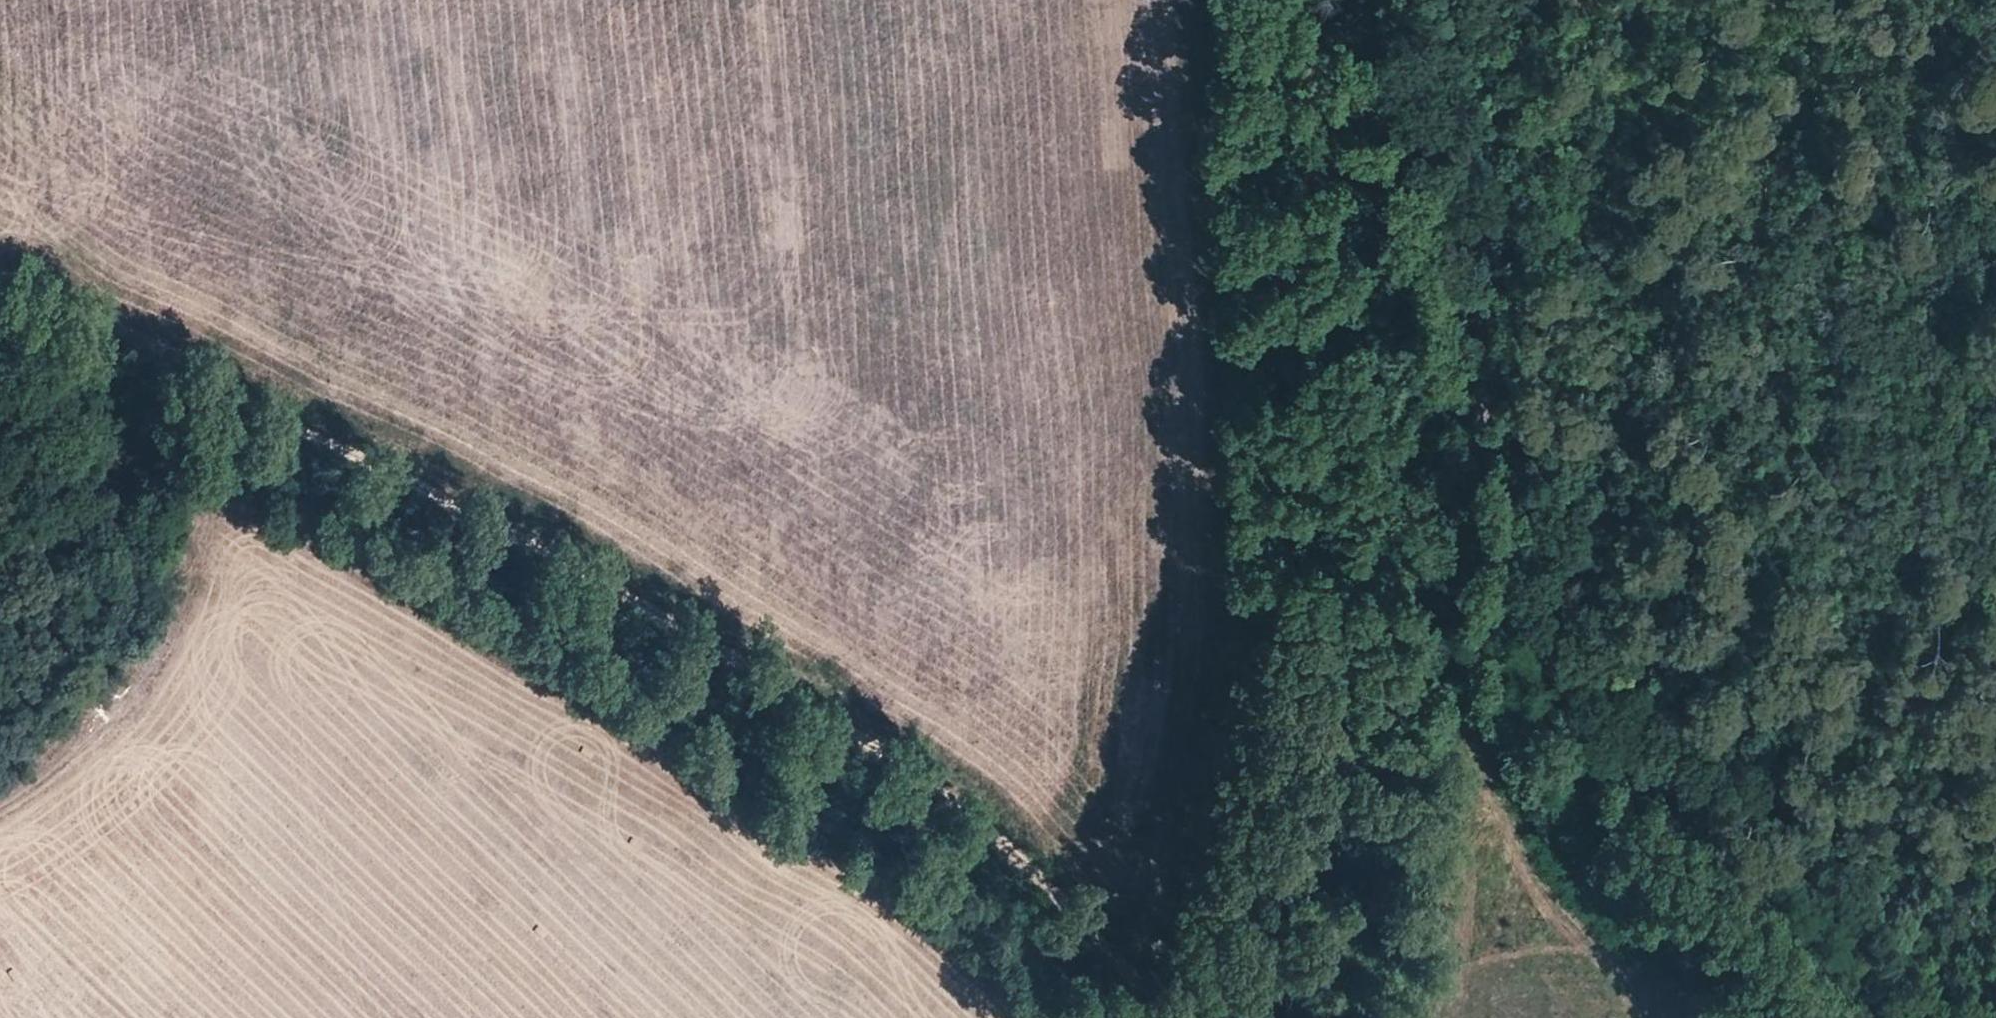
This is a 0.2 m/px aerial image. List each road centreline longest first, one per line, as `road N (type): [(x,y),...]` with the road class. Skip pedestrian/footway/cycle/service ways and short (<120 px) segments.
road 1 (track): [(0,276),(920,758),(1199,1017)]
road 2 (track): [(1497,0),(1518,161),(1526,420),(1556,564),(1627,737),(1786,951),(1846,1017)]

